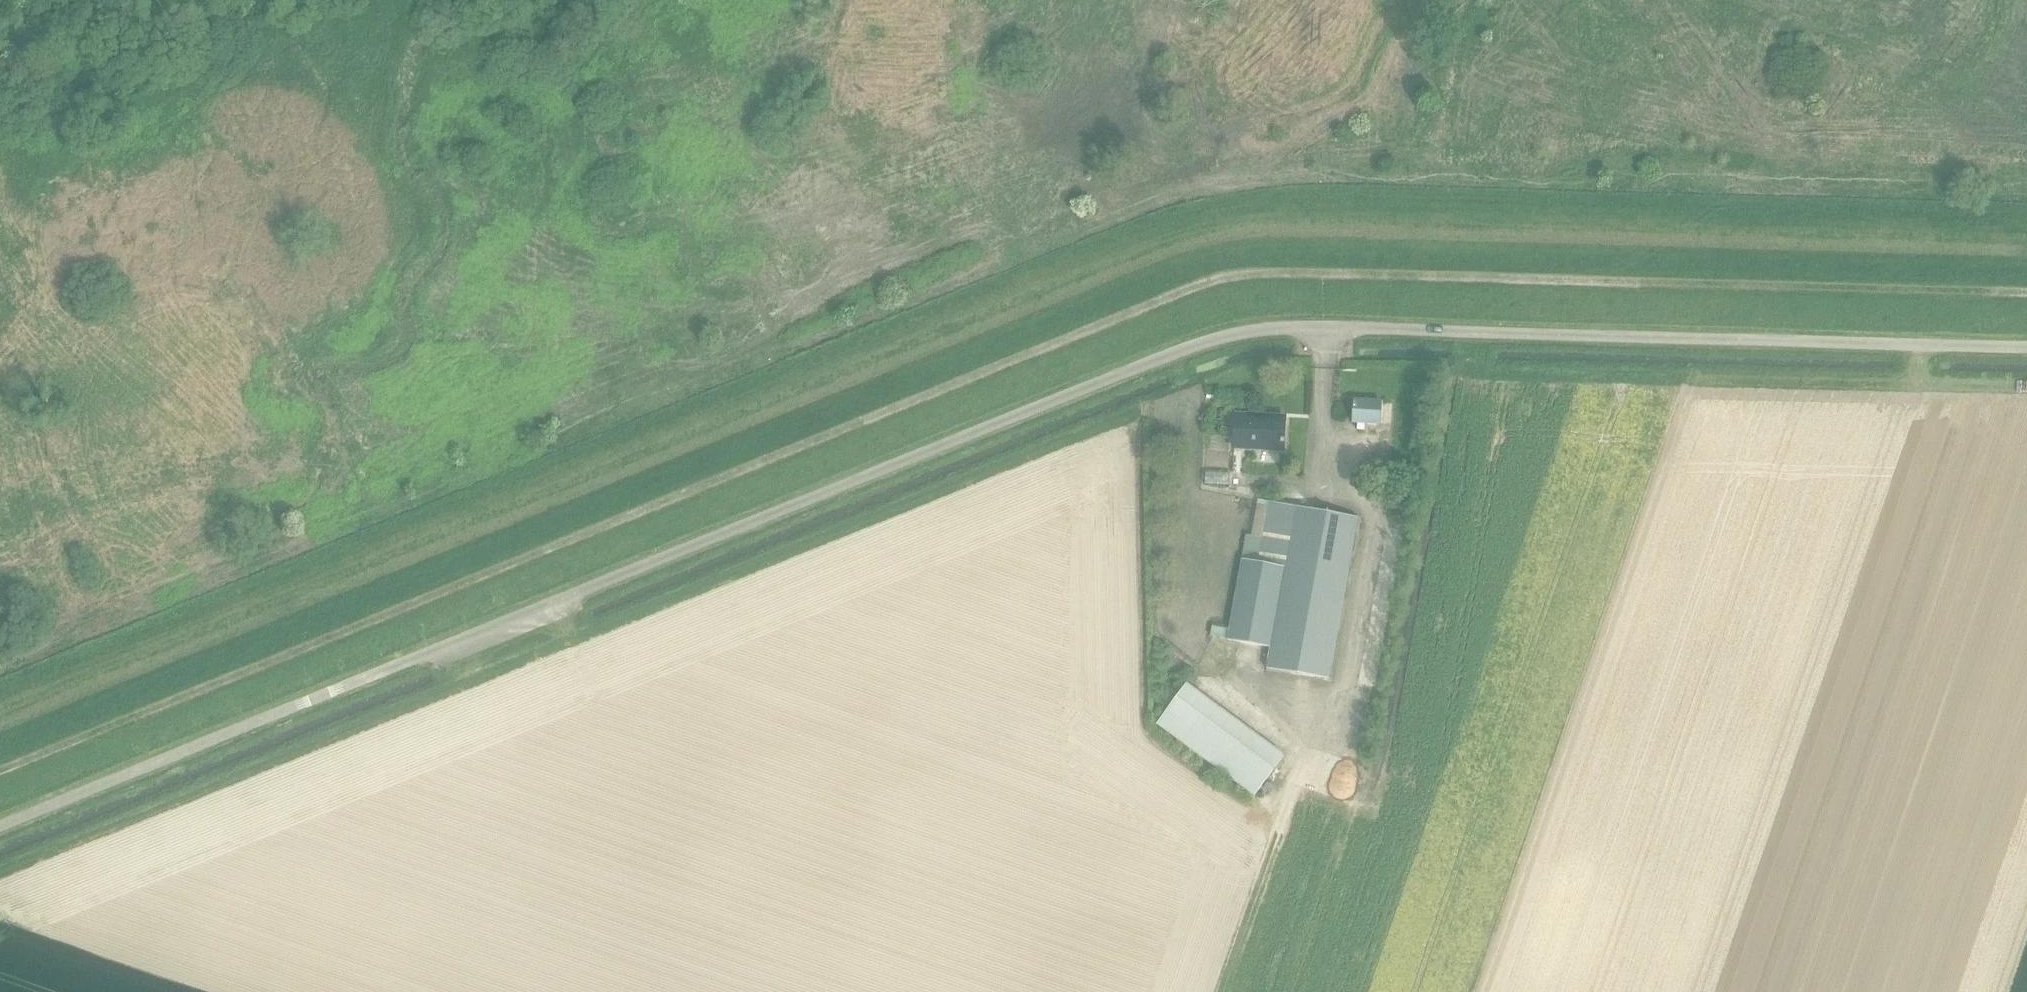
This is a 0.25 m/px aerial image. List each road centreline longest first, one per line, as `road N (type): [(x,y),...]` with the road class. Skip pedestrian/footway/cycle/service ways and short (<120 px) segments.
road 1 (unclassified): [(0,826),(1232,336),(1331,328),(2026,346)]

